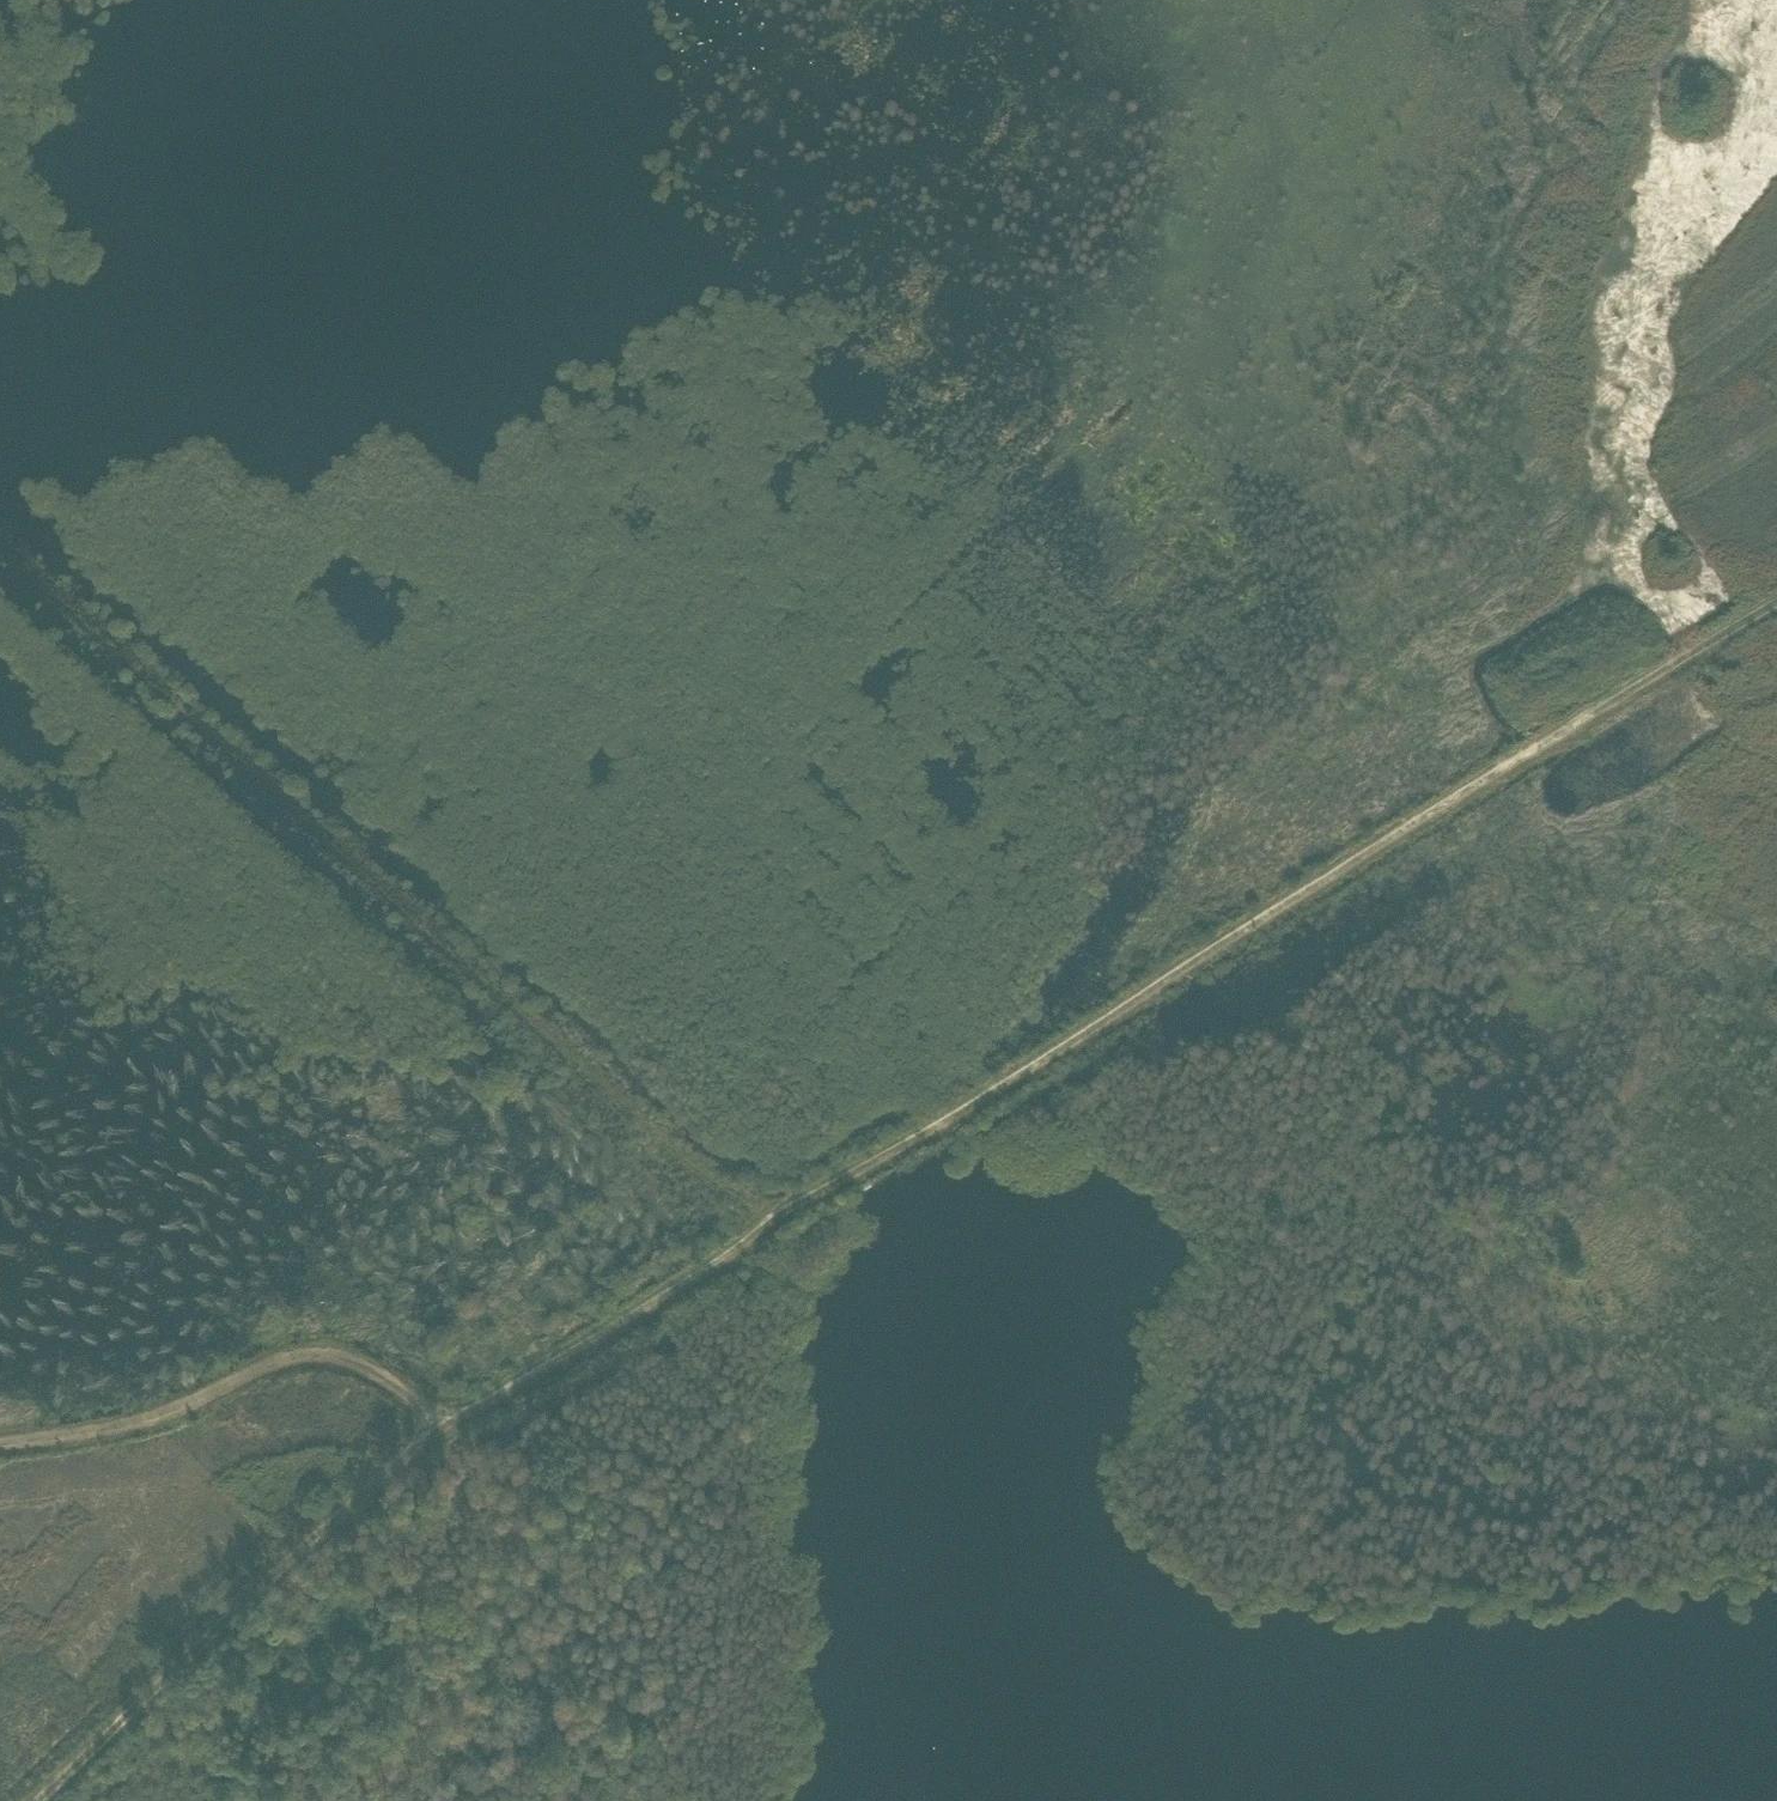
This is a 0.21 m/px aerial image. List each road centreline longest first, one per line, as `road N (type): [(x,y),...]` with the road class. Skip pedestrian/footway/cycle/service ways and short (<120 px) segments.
road 1 (track): [(772,1222),(1776,602)]
road 2 (track): [(772,1222),(464,960),(0,537)]
road 3 (track): [(38,1800),(388,1463),(772,1222)]
road 4 (track): [(0,1442),(145,1422),(328,1350),(374,1370),(440,1427)]

